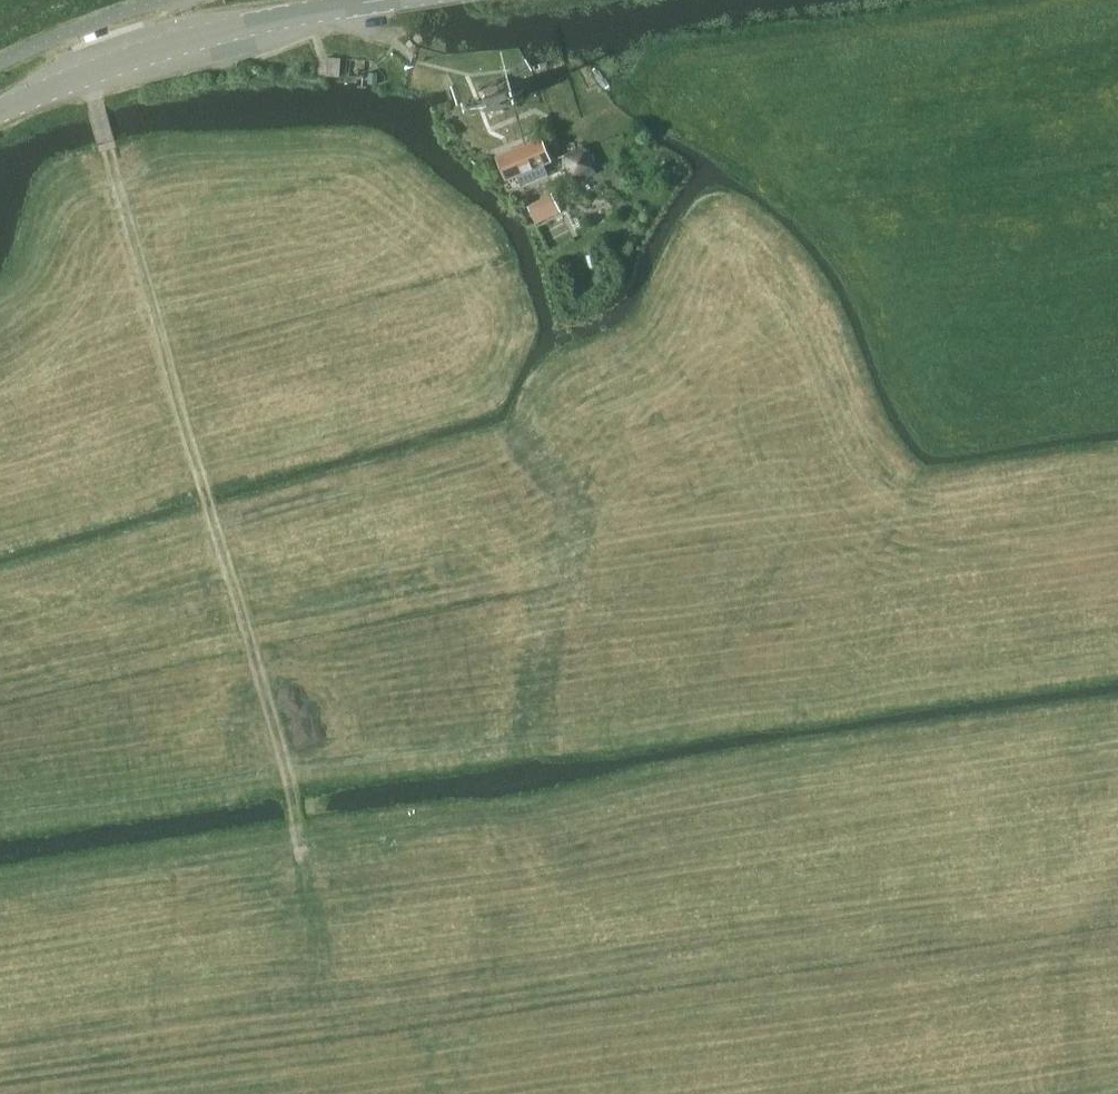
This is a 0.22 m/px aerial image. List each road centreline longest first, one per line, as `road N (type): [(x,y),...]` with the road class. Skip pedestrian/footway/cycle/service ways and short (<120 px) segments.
road 1 (track): [(88,78),(335,972)]
road 2 (tertiary): [(0,119),(131,58),(381,0)]

